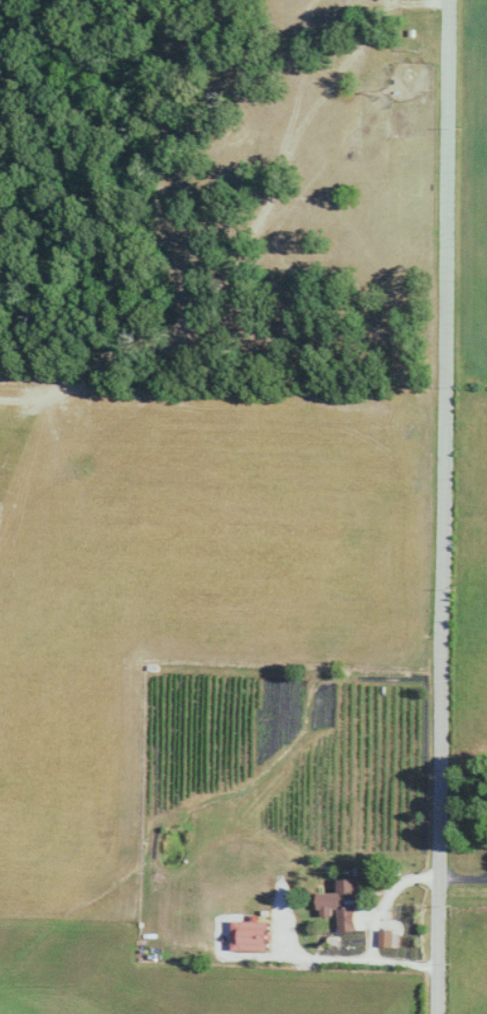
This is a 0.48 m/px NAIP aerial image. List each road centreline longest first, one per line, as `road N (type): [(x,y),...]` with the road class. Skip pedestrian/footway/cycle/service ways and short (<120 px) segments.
road 1 (residential): [(437,1013),(454,0)]

